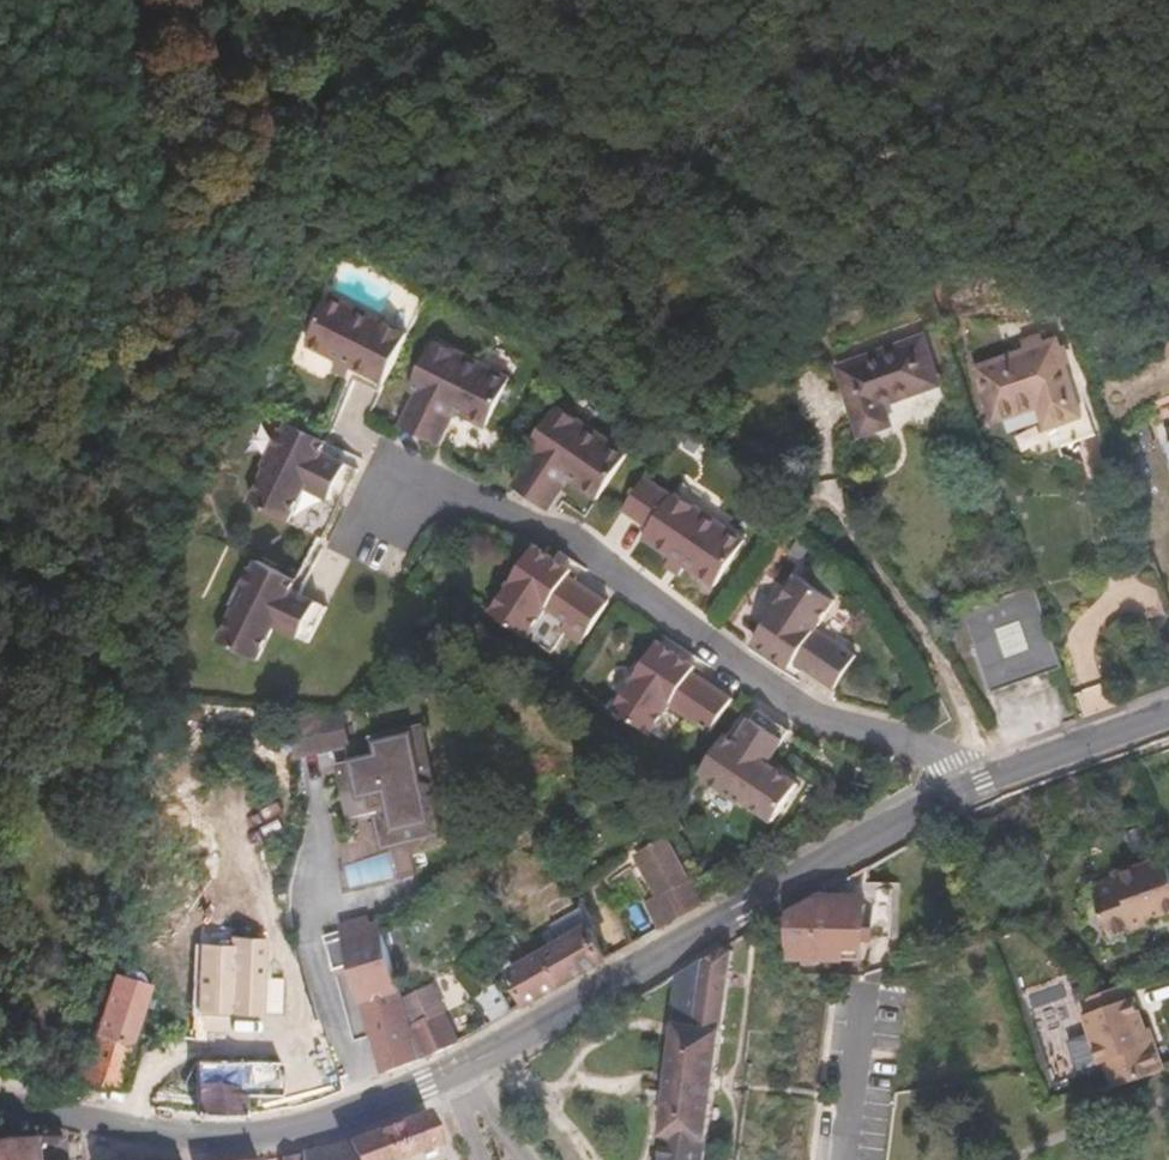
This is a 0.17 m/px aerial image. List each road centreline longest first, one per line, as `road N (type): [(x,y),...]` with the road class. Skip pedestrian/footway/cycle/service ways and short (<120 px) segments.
road 1 (track): [(461,304),(482,215),(529,175),(591,151),(669,153),(759,180),(830,181),(902,167),(1042,126),(1132,75),(1165,42)]
road 2 (track): [(461,304),(538,343),(663,377),(767,449),(833,511),(938,663),(983,780)]
road 3 (residential): [(964,785),(952,764),(912,740),(818,715),(569,536),(448,489)]
road 4 (secondary): [(964,785),(464,1067)]
road 5 (secondary): [(448,1075),(272,1135),(160,1135),(92,1121)]
road 6 (secondary): [(1168,714),(964,785)]

